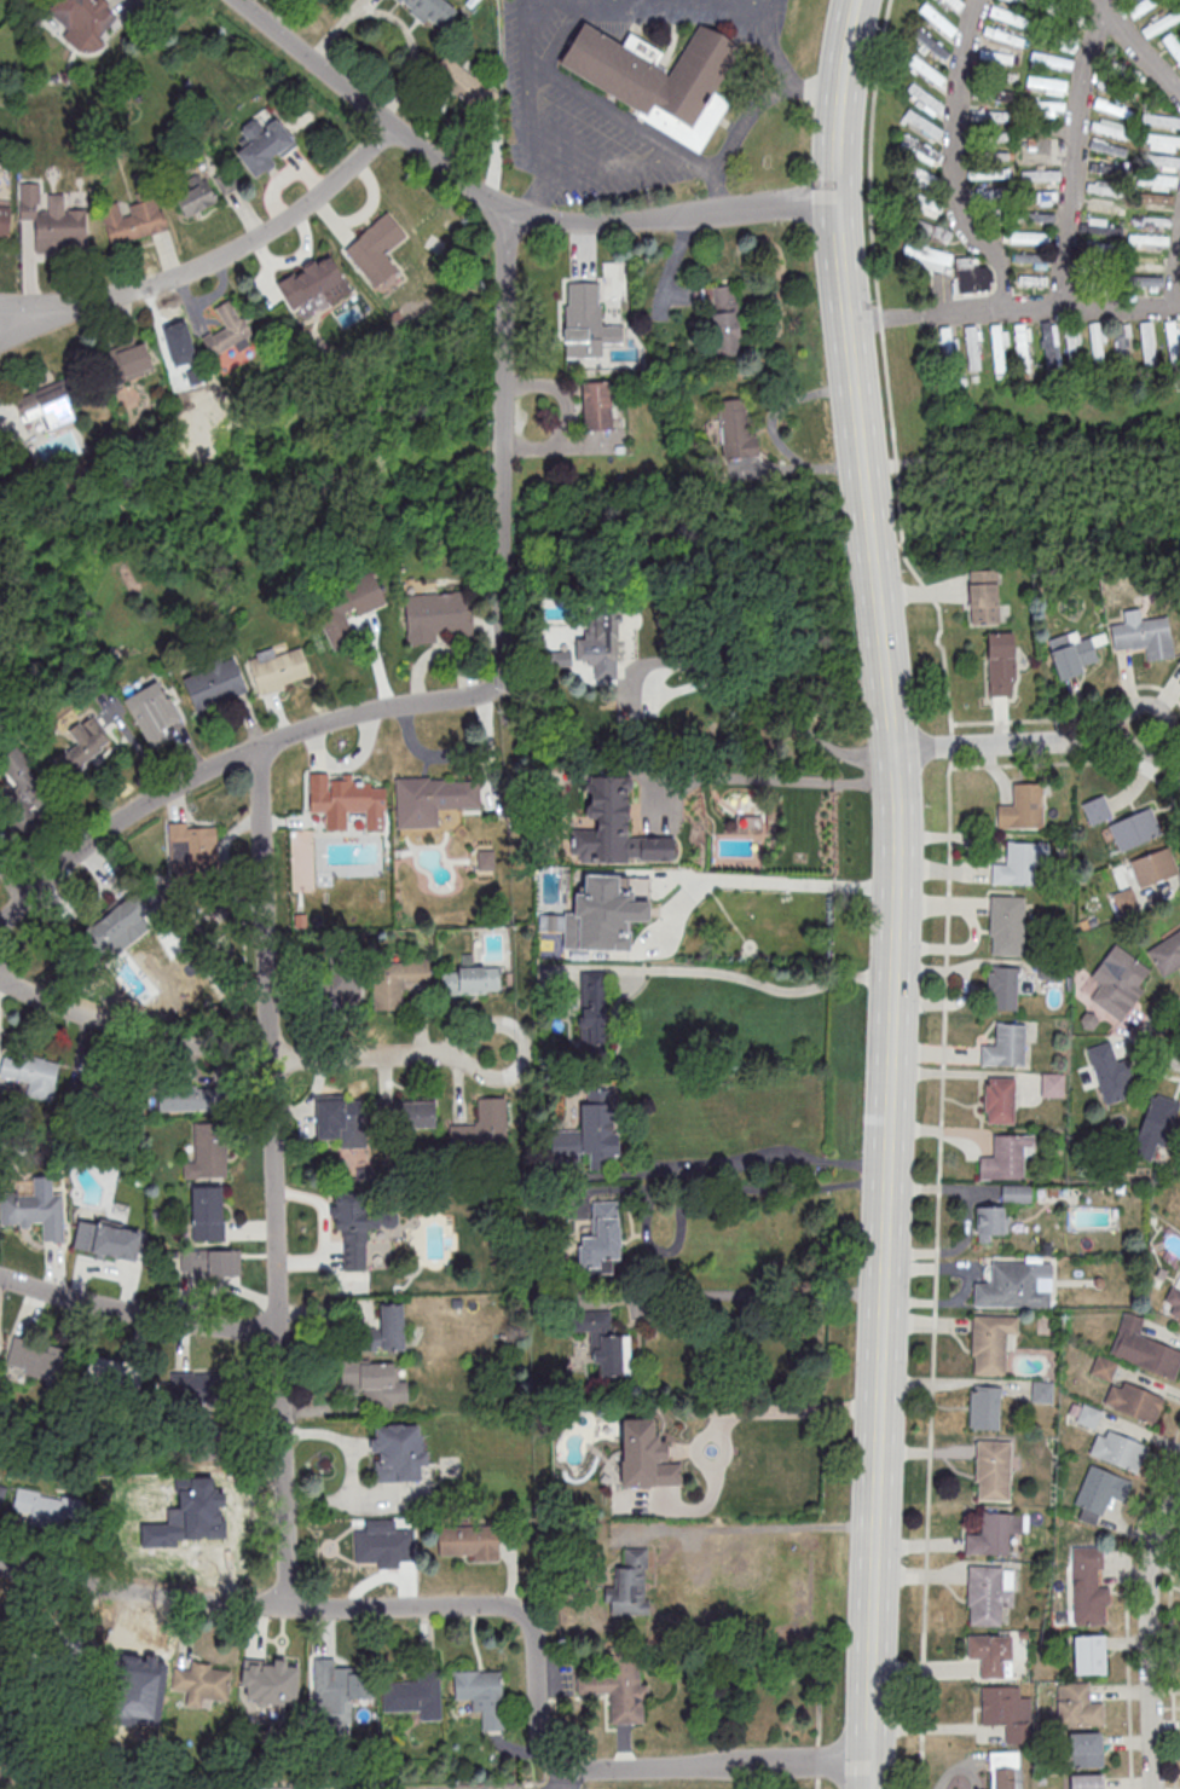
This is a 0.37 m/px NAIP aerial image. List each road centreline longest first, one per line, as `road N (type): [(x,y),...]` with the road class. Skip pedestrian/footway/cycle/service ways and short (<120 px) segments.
road 1 (secondary): [(868,1762),(891,749)]
road 2 (residential): [(287,1608),(255,747)]
road 3 (secondary): [(891,749),(835,242),(835,120),(854,0)]
road 4 (residential): [(497,679),(476,695),(310,728),(215,765),(111,824),(0,923)]
road 5 (residential): [(527,1616),(505,1605),(287,1608),(163,1598),(0,1566)]
road 6 (residential): [(497,679),(504,208)]
road 7 (residential): [(452,1050),(501,1076),(516,1070),(522,1053),(520,1036),(491,1023),(452,1050),(266,1059)]
road 8 (residential): [(504,208),(480,198),(234,0)]
road 9 (residential): [(999,309),(996,271),(962,193),(958,123),(981,0)]
road 10 (residential): [(1154,1788),(1150,1576),(1179,1485)]
road 11 (residential): [(1057,312),(1078,99),(1106,12)]
road 12 (residential): [(1179,778),(1157,757),(1112,741),(891,749)]
road 13 (residential): [(834,199),(605,225),(537,218)]
road 14 (residential): [(276,1336),(116,1310),(0,1278)]
road 15 (residential): [(266,1059),(80,1015),(0,980)]
road 16 (residential): [(255,239),(0,340)]
road 17 (residential): [(927,317),(1179,310)]
road 18 (residential): [(563,1788),(561,1768),(545,1749),(527,1616)]
road 19 (residential): [(388,125),(330,184),(255,239)]
road 20 (residential): [(1179,92),(1094,0)]

